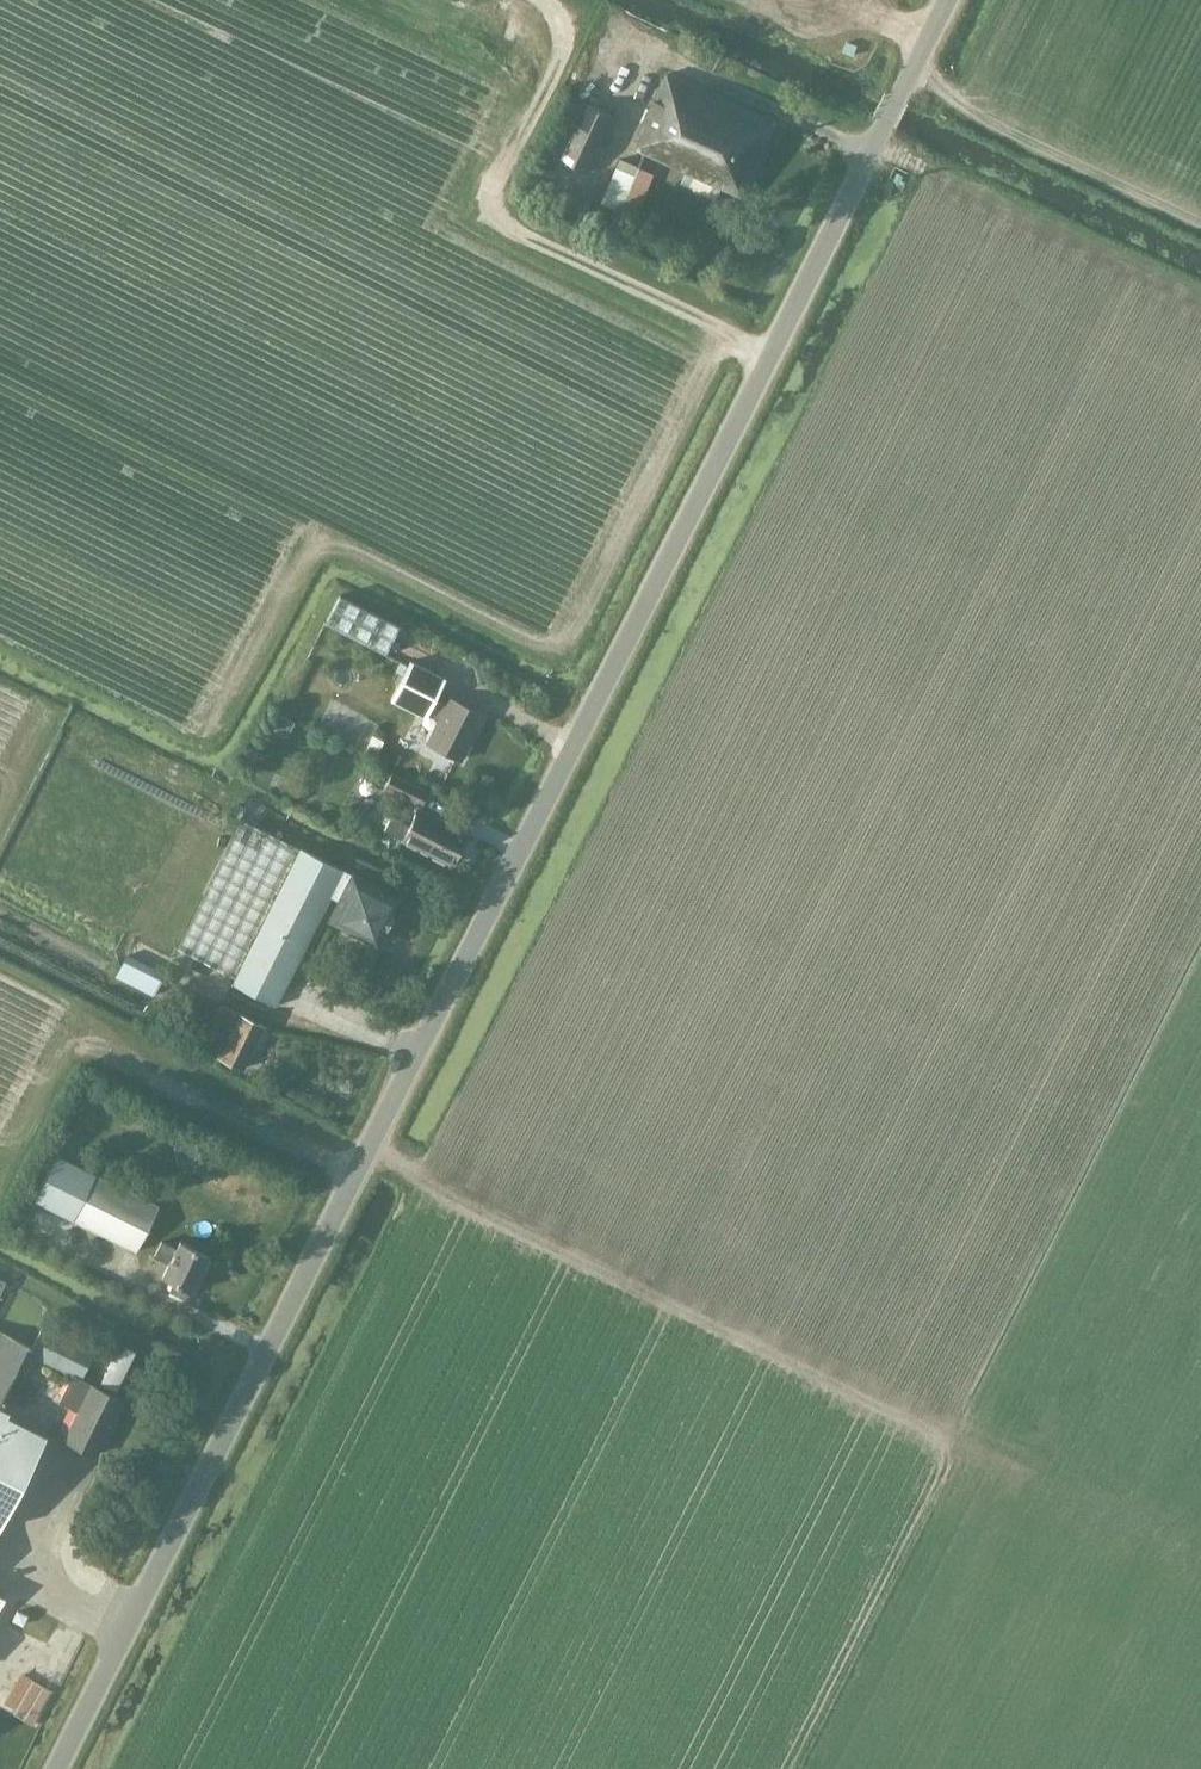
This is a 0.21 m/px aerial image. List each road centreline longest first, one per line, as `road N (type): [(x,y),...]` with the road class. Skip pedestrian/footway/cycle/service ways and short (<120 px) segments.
road 1 (unclassified): [(56,1768),(946,0)]
road 2 (track): [(1200,1560),(367,1149)]
road 3 (track): [(547,0),(564,21),(564,46),(481,210),(769,357)]
road 4 (track): [(1200,300),(874,145)]
road 5 (track): [(911,70),(965,106),(1200,222)]

